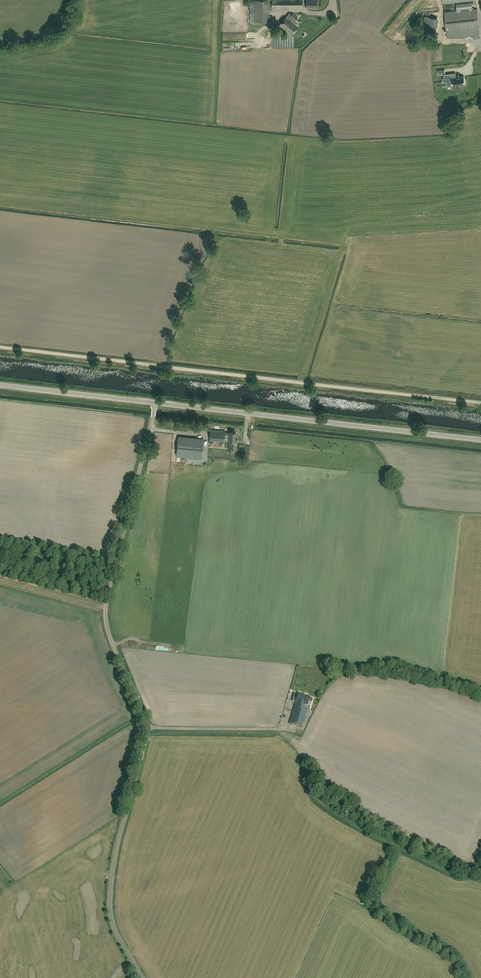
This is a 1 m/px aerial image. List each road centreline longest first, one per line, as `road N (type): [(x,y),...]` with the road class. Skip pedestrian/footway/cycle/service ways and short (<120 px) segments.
road 1 (unclassified): [(143,977),(117,934),(110,899),(147,726),(105,614),(155,403)]
road 2 (track): [(0,347),(480,403)]
road 3 (unclassified): [(480,440),(155,403)]
road 4 (unclassified): [(155,403),(0,385)]

